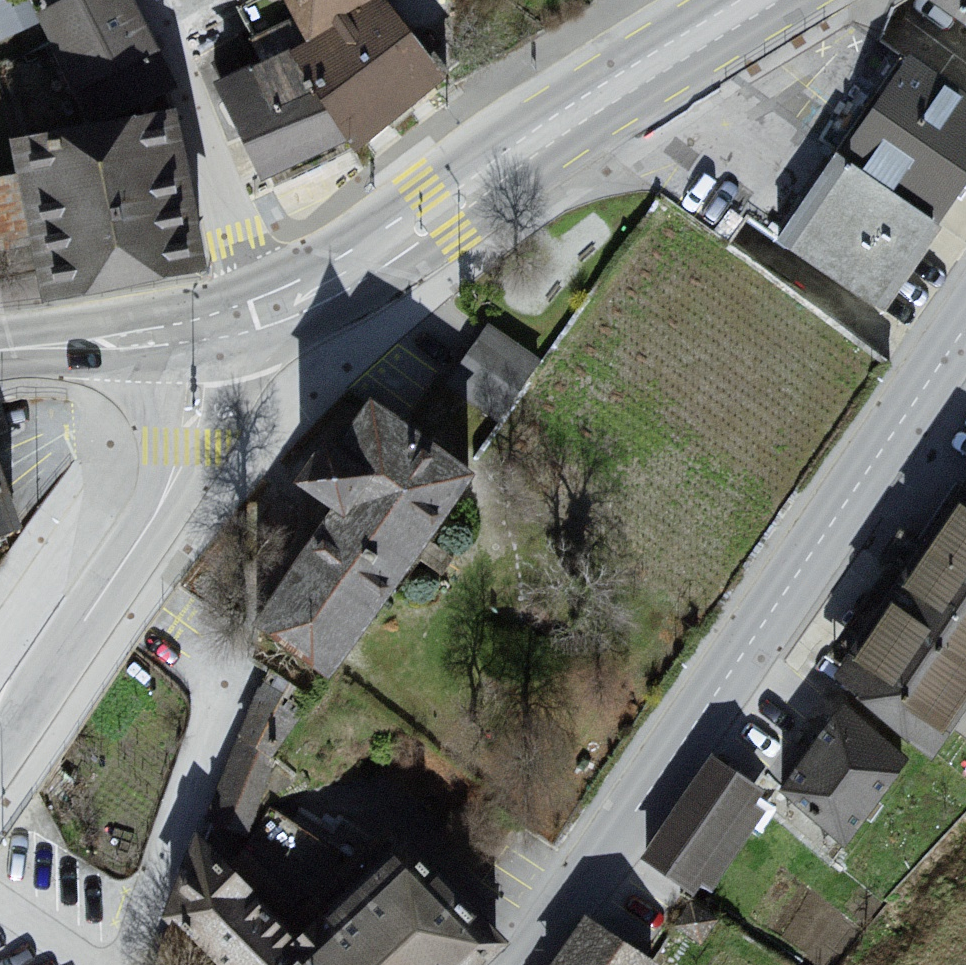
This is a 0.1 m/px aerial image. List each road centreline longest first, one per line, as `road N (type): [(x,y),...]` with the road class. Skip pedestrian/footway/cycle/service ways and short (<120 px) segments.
road 1 (tertiary): [(523,964),(965,327)]
road 2 (secondary): [(759,0),(582,111),(403,238),(256,314)]
road 3 (residential): [(300,520),(230,639),(136,964)]
road 4 (residential): [(0,747),(180,474),(196,395),(194,331)]
road 5 (residential): [(256,314),(210,141),(137,0)]
road 6 (secondary): [(194,331),(0,350)]

